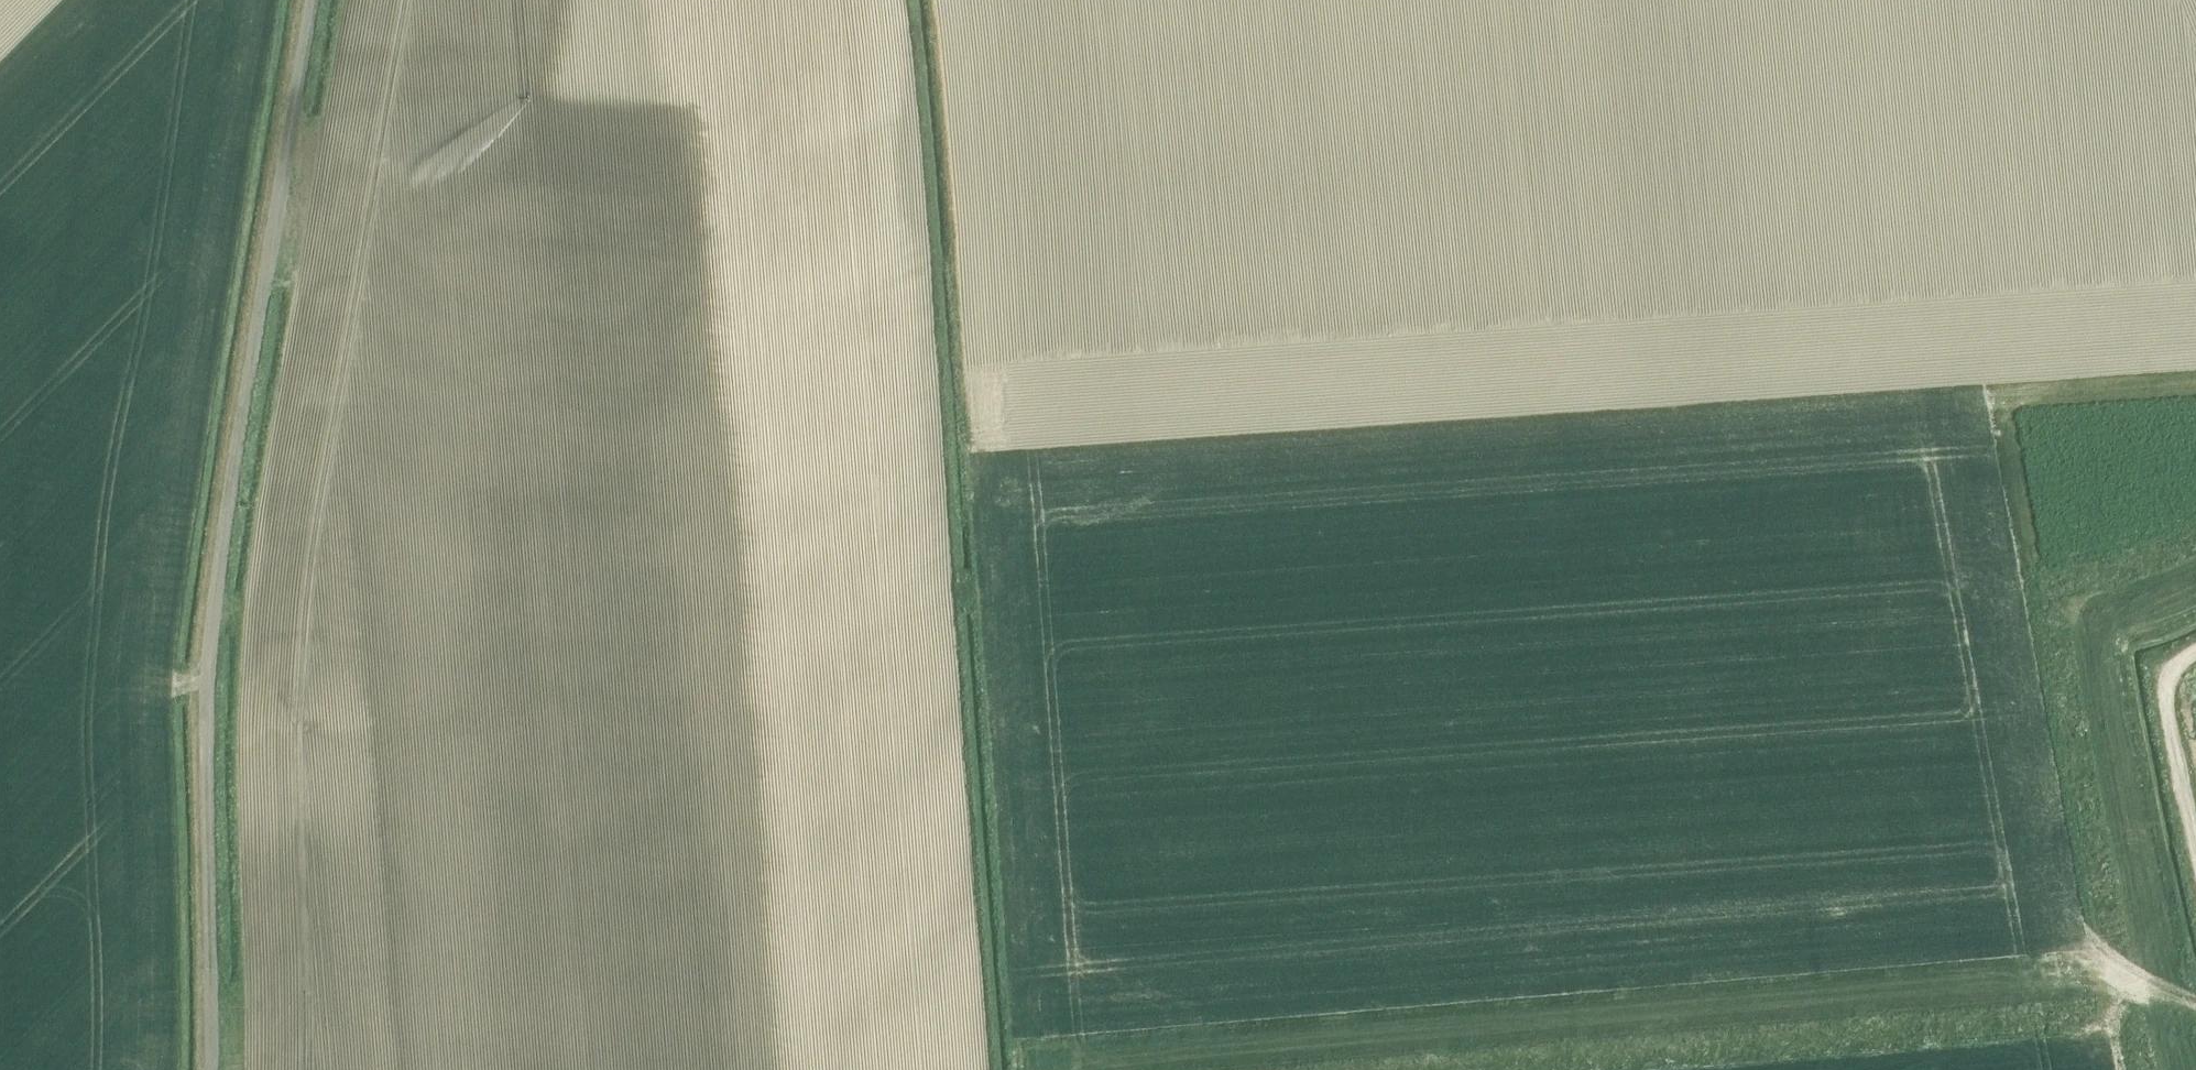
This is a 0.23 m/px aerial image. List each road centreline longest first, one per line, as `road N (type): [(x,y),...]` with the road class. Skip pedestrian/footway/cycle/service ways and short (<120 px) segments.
road 1 (unclassified): [(209,1069),(211,612),(312,0)]
road 2 (track): [(2195,839),(2163,692),(2172,668),(2195,654)]

